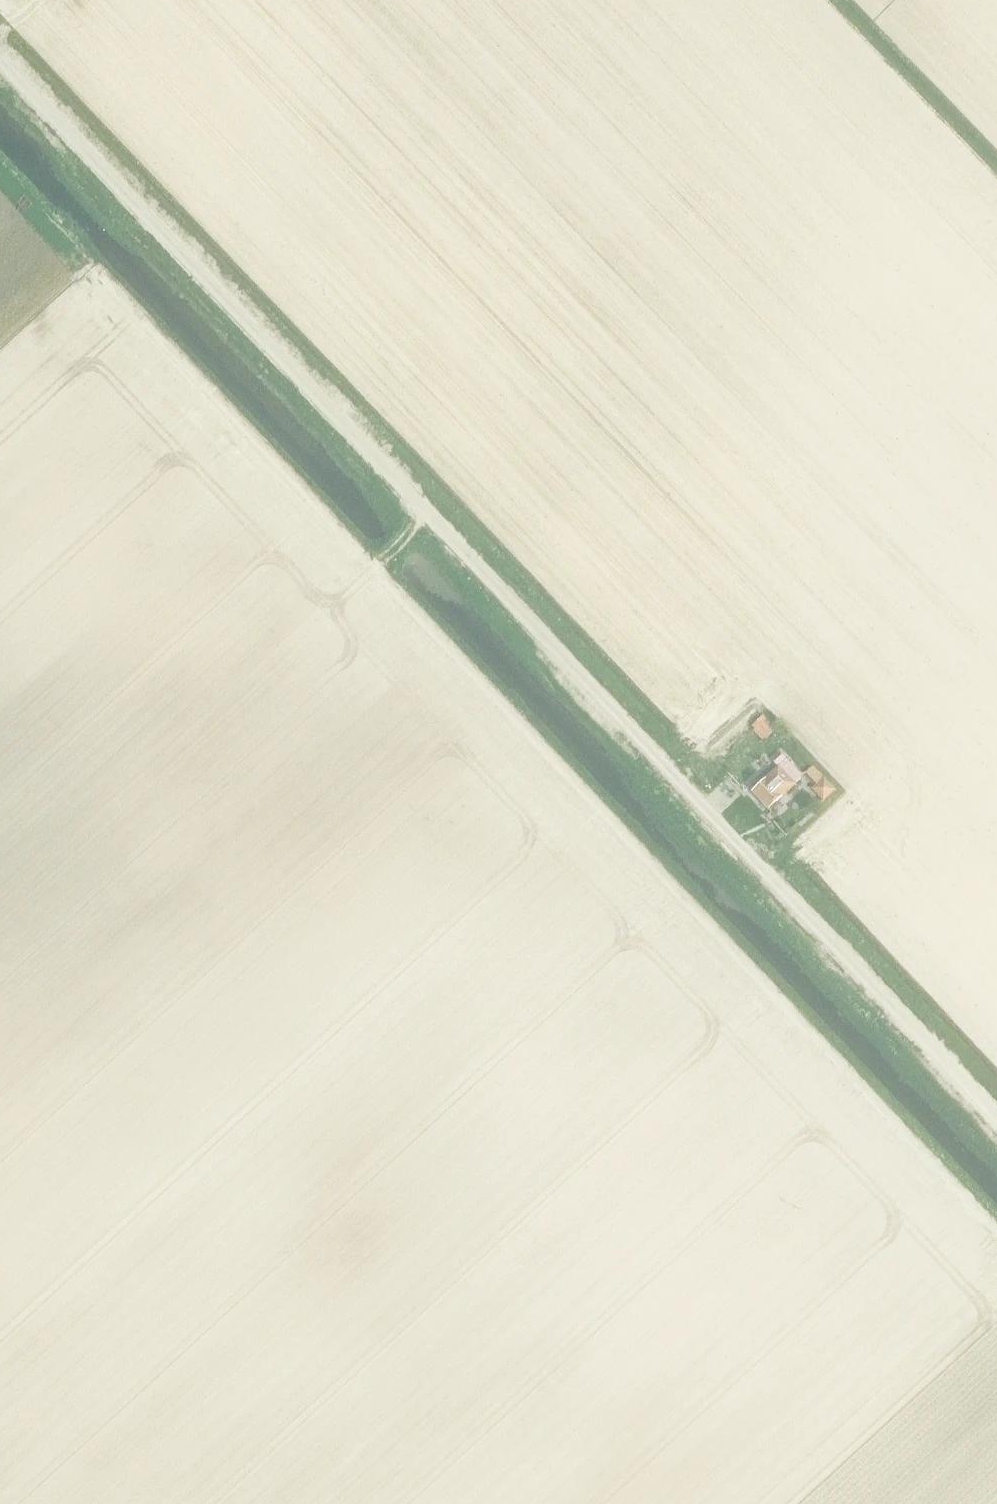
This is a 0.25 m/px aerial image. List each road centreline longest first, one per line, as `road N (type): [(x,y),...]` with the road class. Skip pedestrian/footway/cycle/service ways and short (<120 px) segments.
road 1 (unclassified): [(996,1117),(0,48)]

